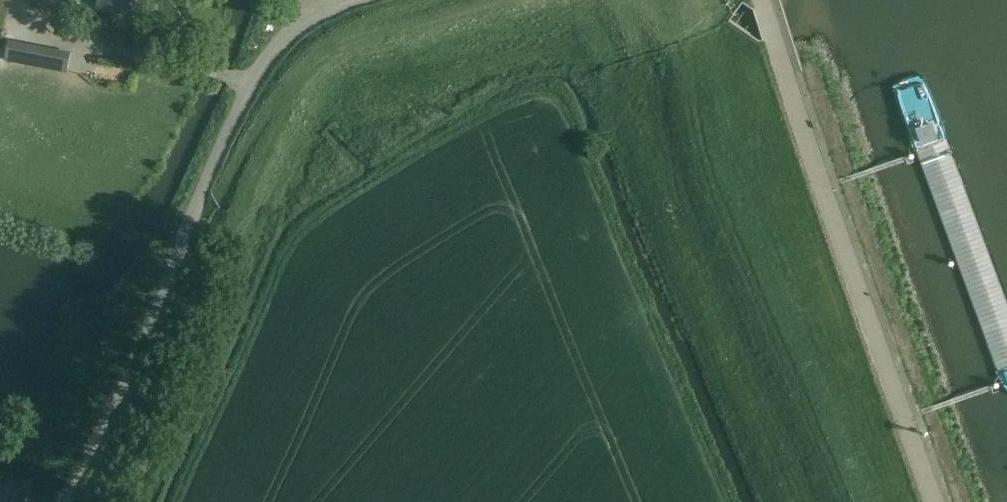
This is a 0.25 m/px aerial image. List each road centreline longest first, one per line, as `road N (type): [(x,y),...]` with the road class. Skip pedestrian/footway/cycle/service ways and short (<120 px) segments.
road 1 (unclassified): [(63,501),(124,385),(234,107),(262,63),(313,14),(351,0)]
road 2 (unclassified): [(780,48),(940,501)]

